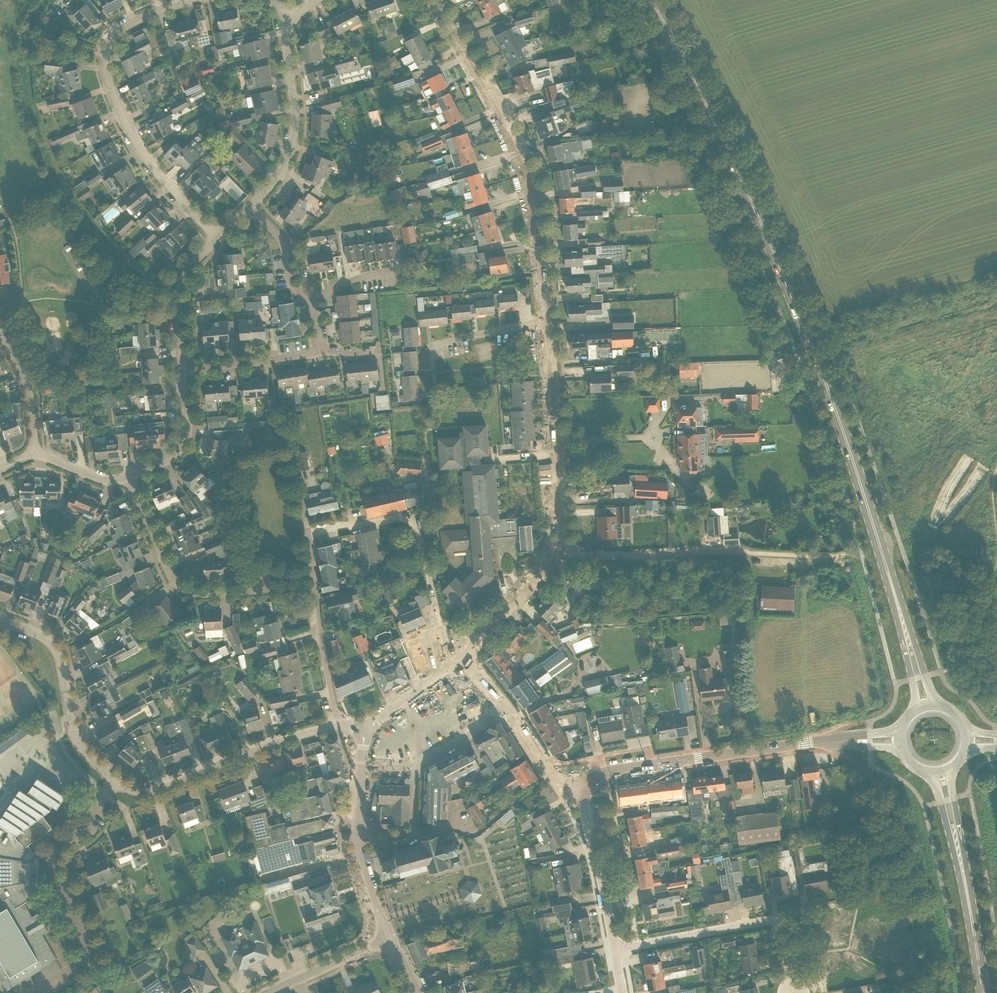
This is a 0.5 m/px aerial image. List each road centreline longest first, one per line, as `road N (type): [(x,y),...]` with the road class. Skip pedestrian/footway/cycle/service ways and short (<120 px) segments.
road 1 (primary): [(899,612),(807,334),(762,223),(651,0)]
road 2 (unclassified): [(546,323),(537,184),(437,0)]
road 3 (residential): [(215,236),(154,171),(105,57),(119,33),(141,18),(200,0)]
road 4 (residential): [(35,992),(94,959),(54,882),(54,862),(57,846),(118,782)]
road 5 (residential): [(455,666),(414,519),(306,532)]
road 6 (unclassified): [(118,782),(140,790),(342,721)]
road 7 (tertiary): [(811,741),(580,786)]
road 8 (unclassified): [(562,549),(546,323)]
road 9 (unclassified): [(0,618),(53,644),(76,740),(118,782)]
road 10 (unclassified): [(251,207),(287,163),(294,139),(287,38),(294,19)]
road 11 (residential): [(254,586),(197,595),(176,585),(128,476)]
road 12 (residential): [(342,721),(306,532)]
road 13 (residential): [(740,552),(562,549)]
road 14 (residential): [(505,710),(416,767),(414,832)]
road 15 (residential): [(615,949),(780,919)]
road 16 (residential): [(615,949),(580,786)]
road 17 (unclassified): [(462,660),(562,549)]
road 18 (unclassified): [(183,369),(181,288),(215,236)]
road 19 (unclassified): [(128,476),(185,445),(183,369)]
road 20 (residential): [(319,352),(183,369)]
road 21 (tertiary): [(265,992),(389,939)]
road 22 (primary): [(982,992),(960,861)]
road 23 (residential): [(0,333),(28,383),(33,455)]

